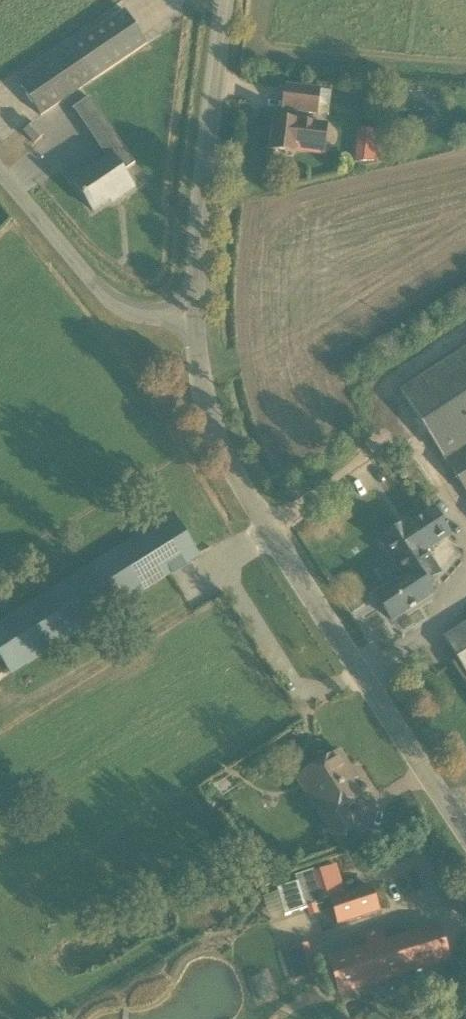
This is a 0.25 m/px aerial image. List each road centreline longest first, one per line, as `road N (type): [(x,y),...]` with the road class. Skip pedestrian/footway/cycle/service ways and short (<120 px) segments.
road 1 (unclassified): [(465,832),(215,439),(190,322)]
road 2 (unclassified): [(190,322),(218,0)]
road 3 (unclassified): [(190,322),(116,305),(0,180)]

